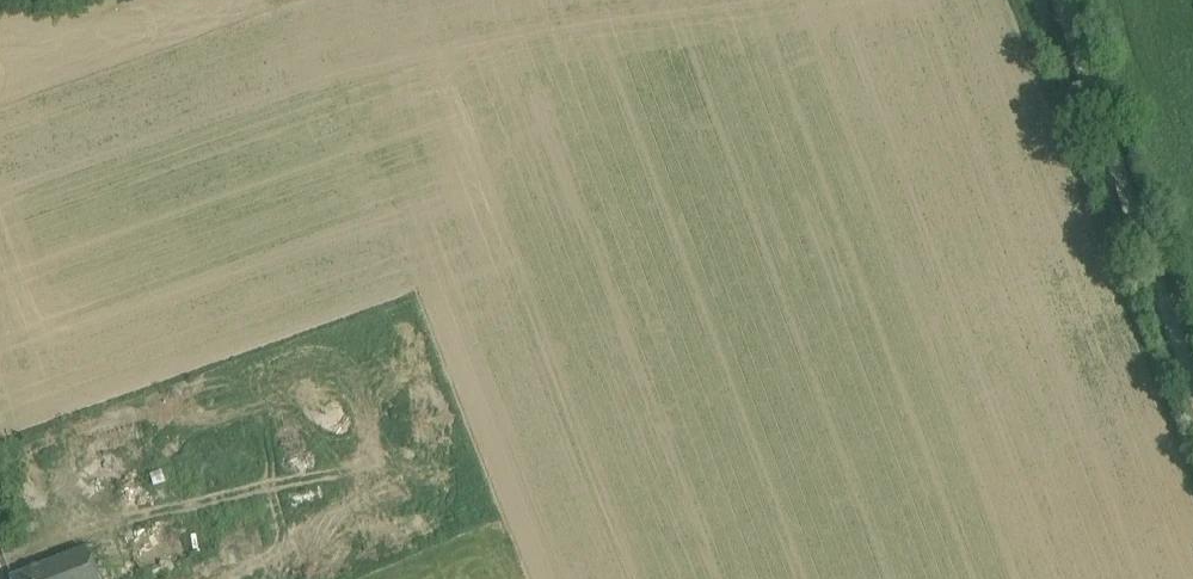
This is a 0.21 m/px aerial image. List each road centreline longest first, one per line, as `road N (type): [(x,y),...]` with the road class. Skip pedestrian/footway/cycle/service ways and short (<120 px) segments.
road 1 (track): [(1192,365),(1062,0)]

